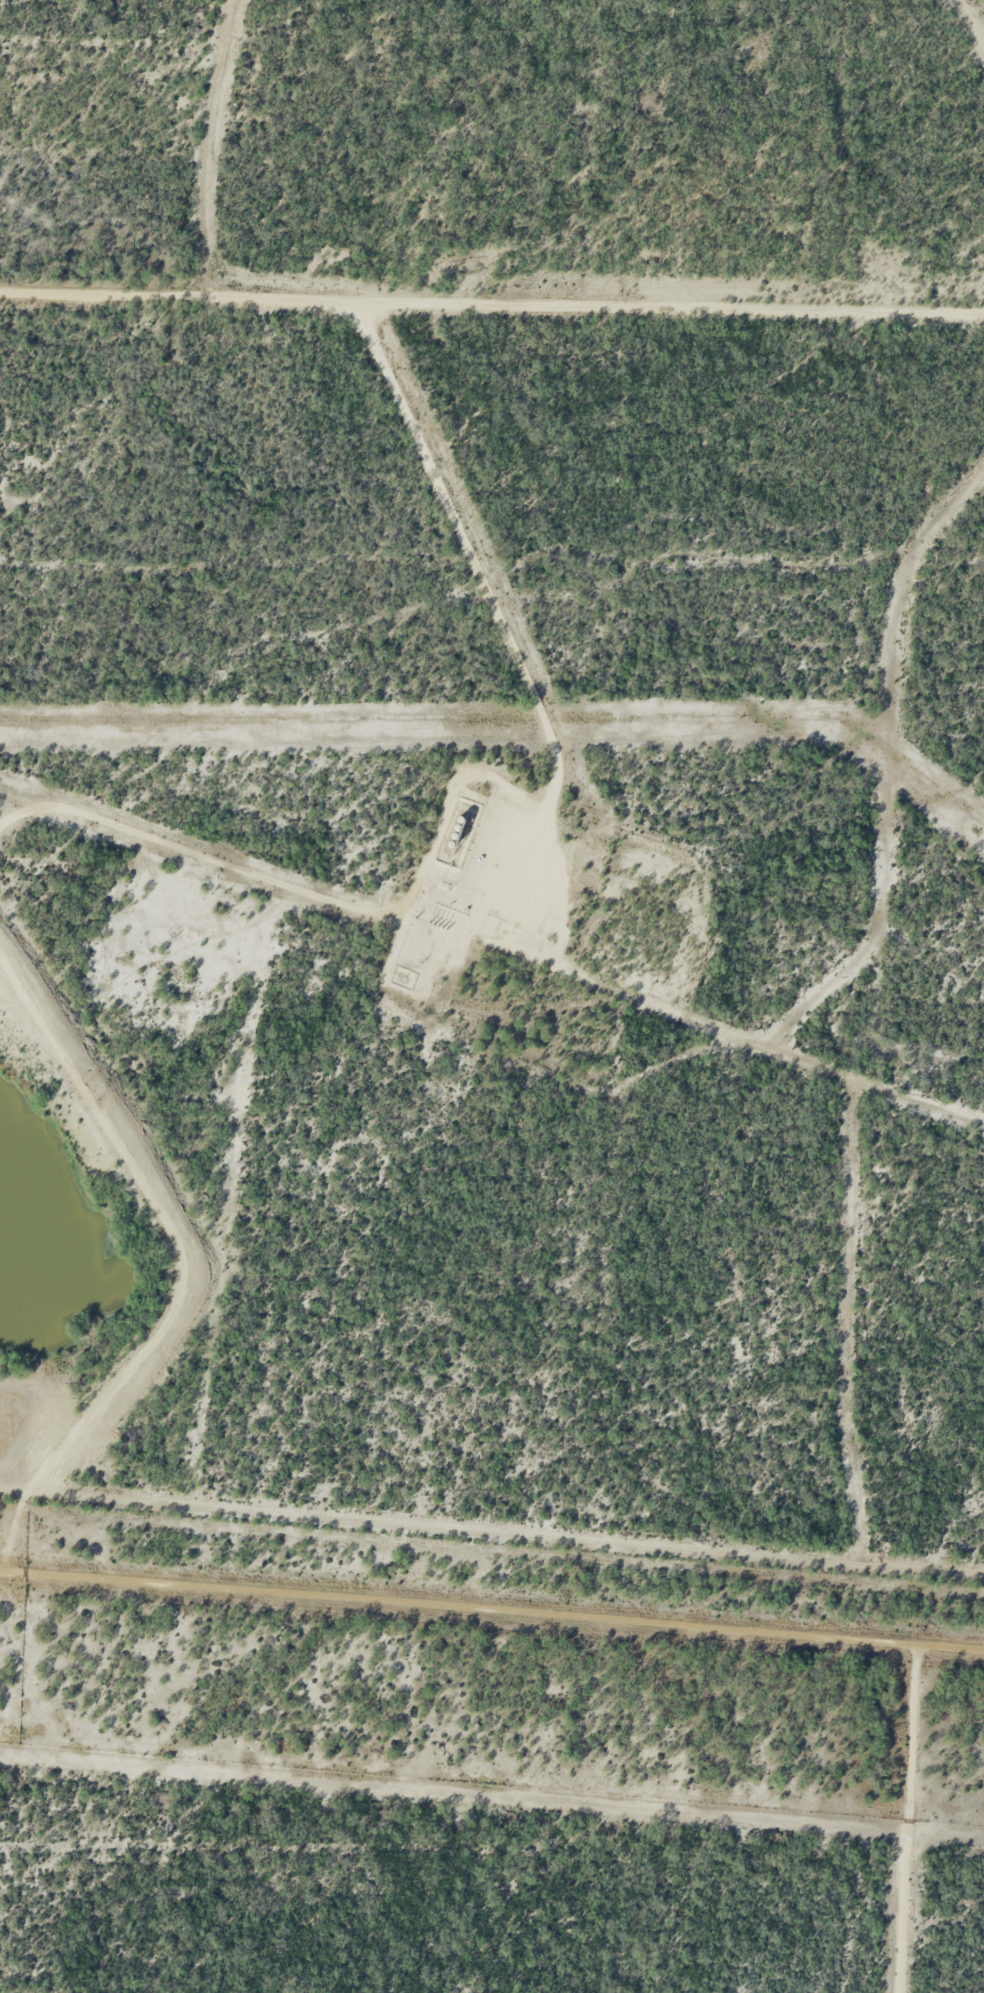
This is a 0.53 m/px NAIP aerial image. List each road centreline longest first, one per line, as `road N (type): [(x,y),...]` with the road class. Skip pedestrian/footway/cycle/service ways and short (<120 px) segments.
road 1 (track): [(983,1649),(0,1568)]

